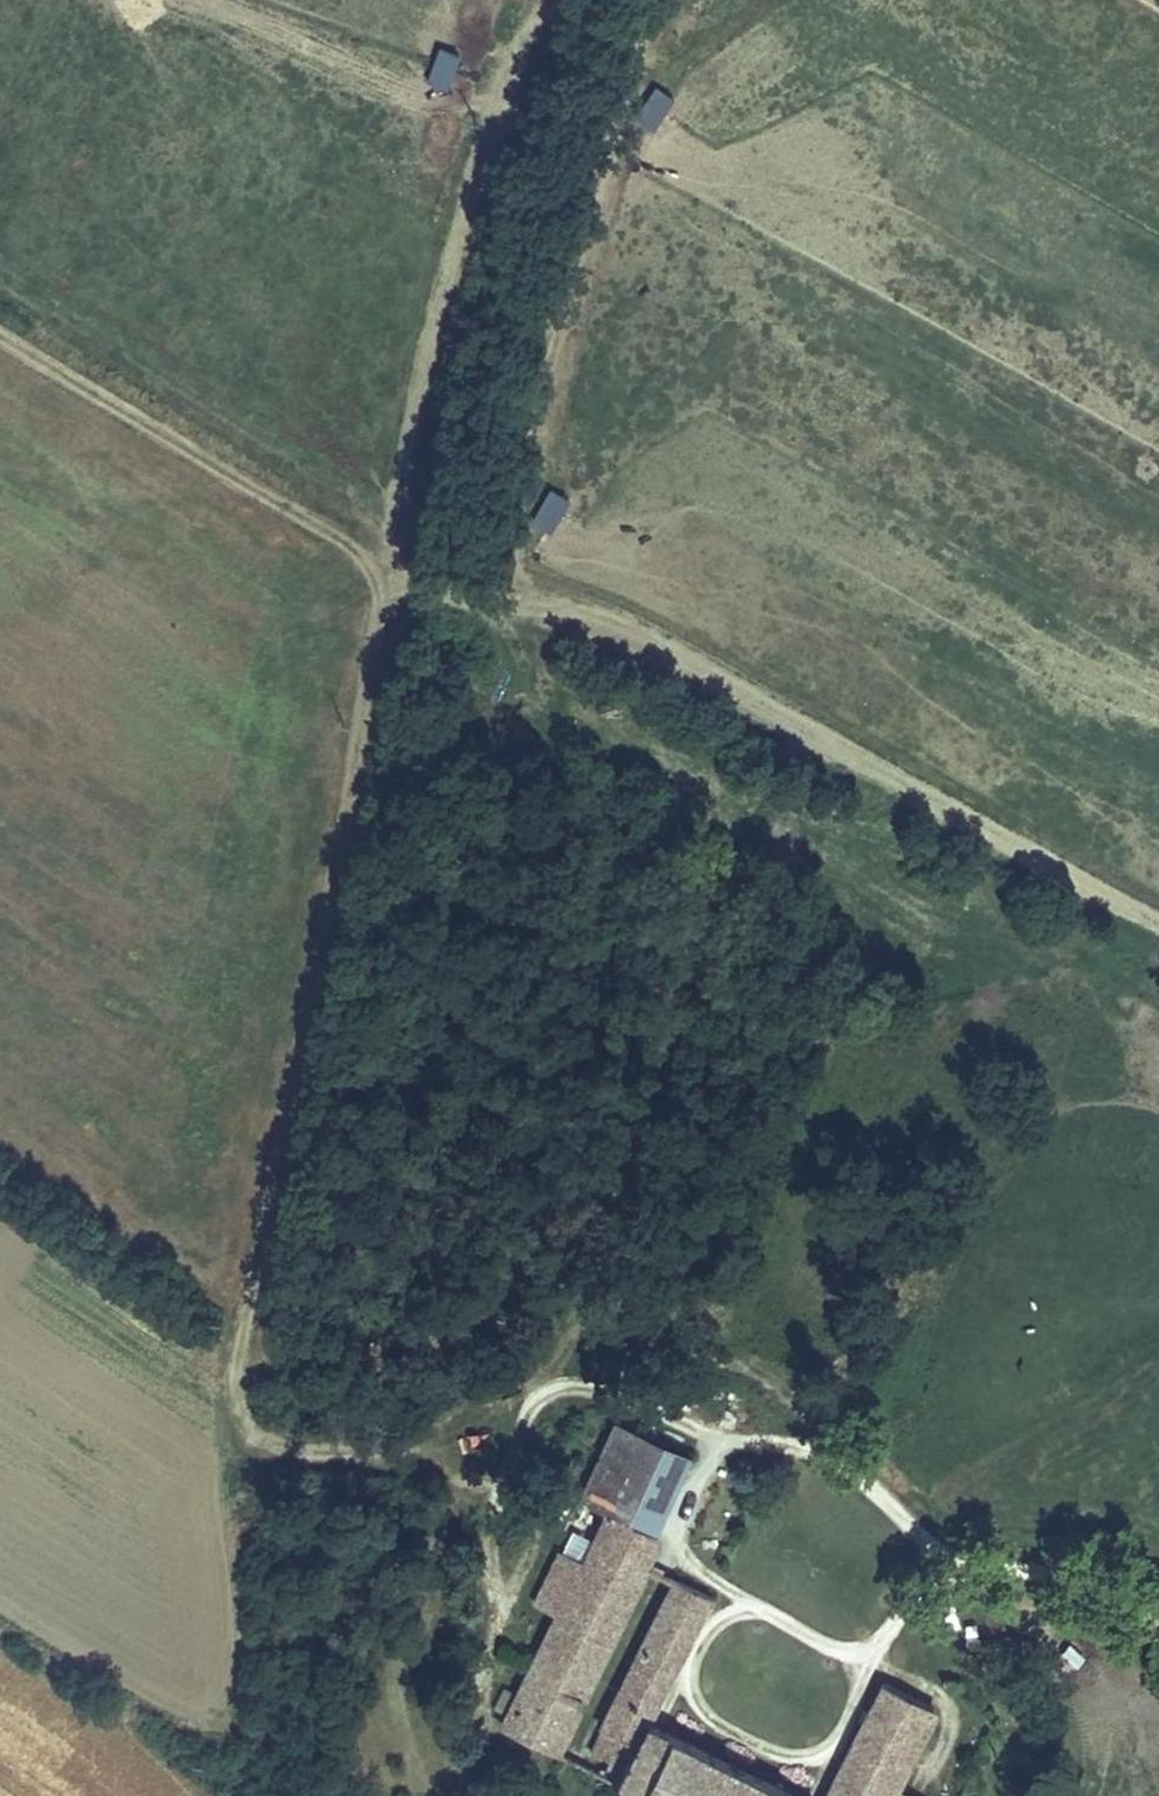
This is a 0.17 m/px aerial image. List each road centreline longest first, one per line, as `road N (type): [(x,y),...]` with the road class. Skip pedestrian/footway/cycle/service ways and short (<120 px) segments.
road 1 (track): [(262,1795),(251,1381),(181,1304),(0,1185)]

